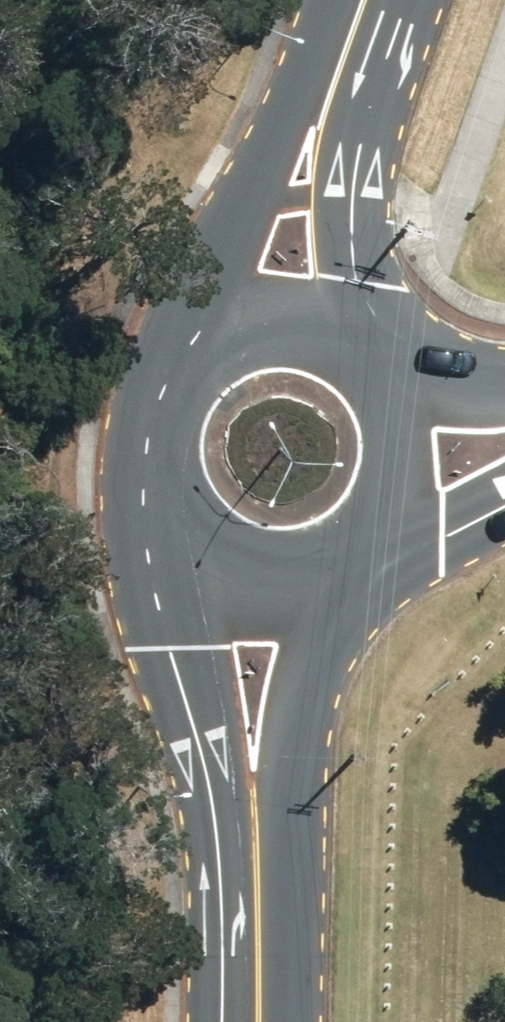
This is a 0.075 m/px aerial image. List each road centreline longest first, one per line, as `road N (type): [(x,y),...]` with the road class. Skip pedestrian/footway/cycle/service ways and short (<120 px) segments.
road 1 (secondary): [(185,583),(144,547),(118,499),(109,445),(120,391),(148,344),(191,309),(243,291)]
road 2 (secondary): [(255,873),(185,583)]
road 3 (secondary): [(338,592),(296,695),(255,873)]
road 4 (secondary): [(243,291),(337,73)]
road 5 (secondary): [(337,73),(328,210),(337,304)]
road 6 (secondary): [(418,390),(427,473),(393,549)]
road 7 (secondary): [(338,592),(260,607),(185,583)]
road 8 (secondary): [(255,873),(250,1021)]
road 9 (secondary): [(337,304),(371,326),(418,390)]
road 10 (secondary): [(504,505),(393,549)]

